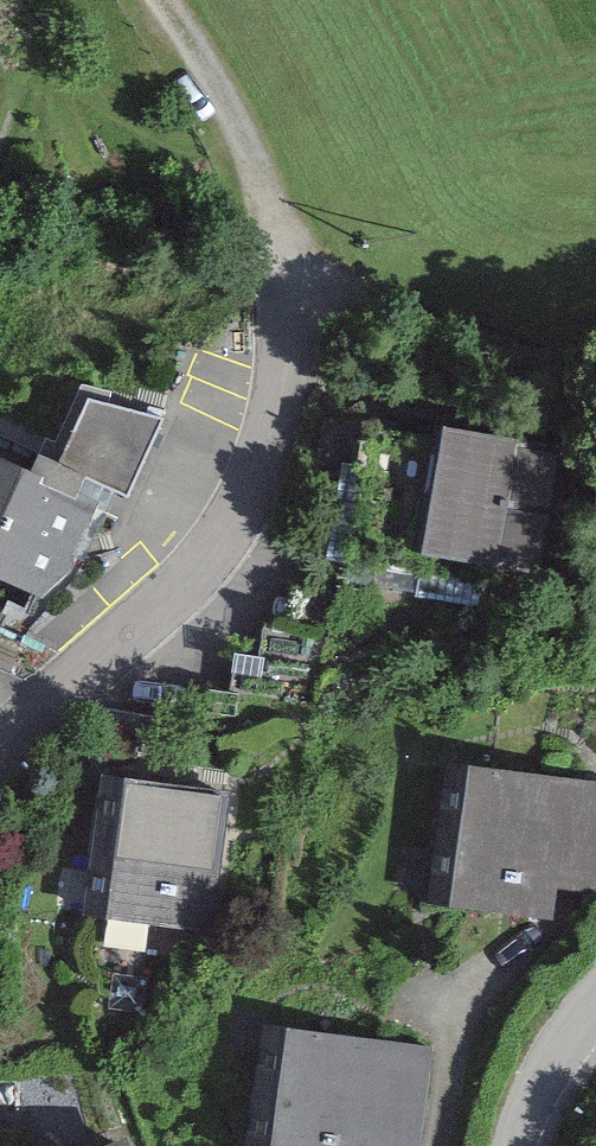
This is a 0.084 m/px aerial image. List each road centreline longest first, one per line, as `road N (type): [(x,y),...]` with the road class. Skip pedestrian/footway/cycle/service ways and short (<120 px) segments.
road 1 (residential): [(0,747),(179,590),(232,517),(265,445),(282,365),(282,289)]
road 2 (track): [(282,289),(271,209),(246,145),(159,0)]
road 3 (residential): [(518,1145),(553,1062),(595,1009)]

